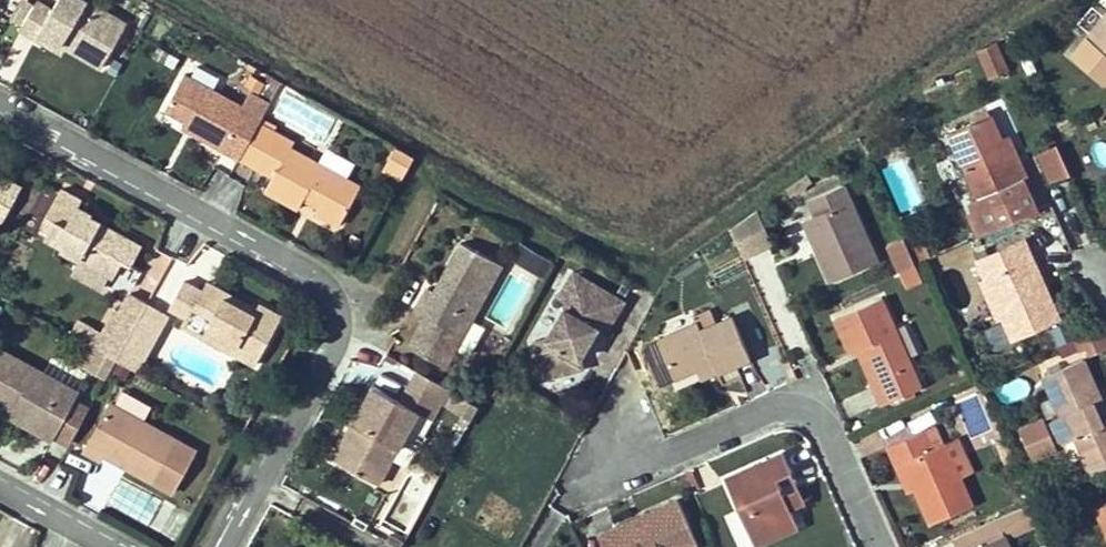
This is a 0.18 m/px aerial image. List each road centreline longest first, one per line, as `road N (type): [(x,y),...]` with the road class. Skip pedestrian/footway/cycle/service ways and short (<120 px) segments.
road 1 (residential): [(221,546),(340,336),(334,305),(320,285),(0,108)]
road 2 (residential): [(876,546),(823,420),(808,408),(785,404),(662,454)]
road 3 (residential): [(0,485),(115,546)]

